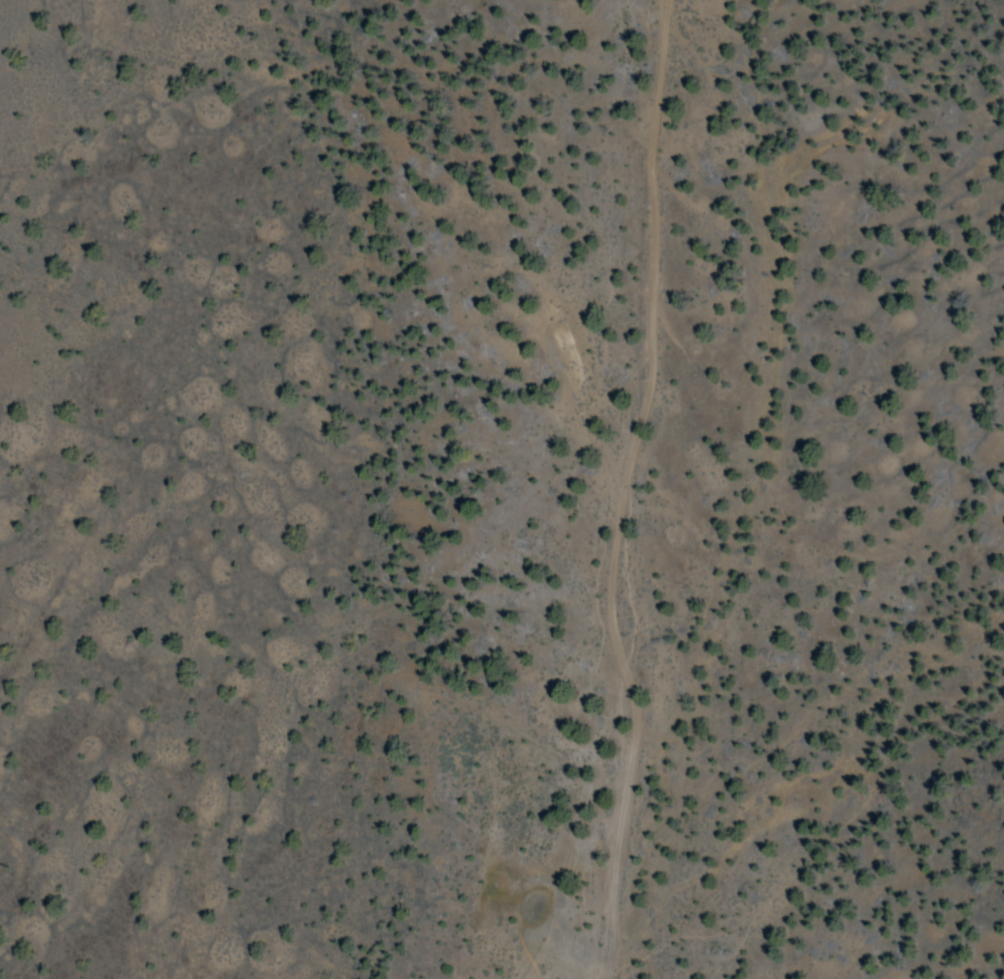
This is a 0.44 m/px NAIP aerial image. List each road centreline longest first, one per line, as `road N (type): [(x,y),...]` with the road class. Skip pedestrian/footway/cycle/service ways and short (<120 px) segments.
road 1 (track): [(606,978),(635,720),(612,626),(611,570),(648,406),(652,185),(669,0)]

